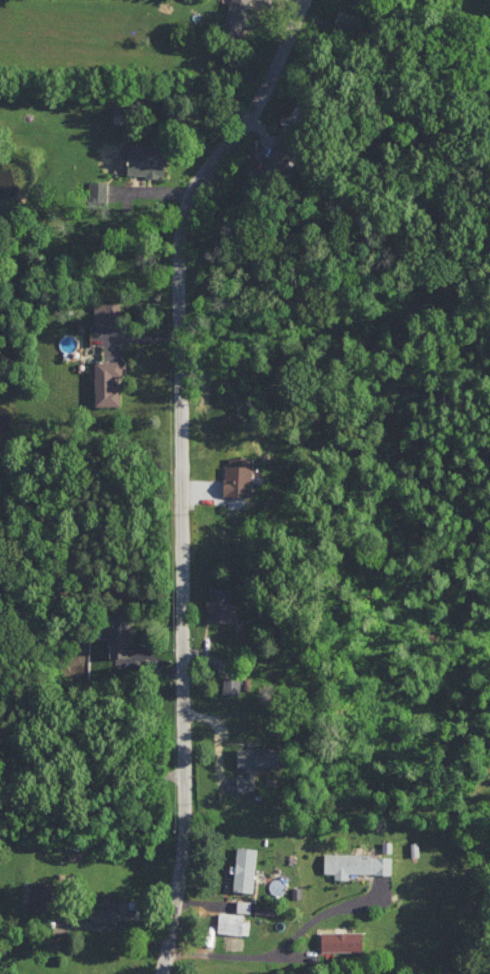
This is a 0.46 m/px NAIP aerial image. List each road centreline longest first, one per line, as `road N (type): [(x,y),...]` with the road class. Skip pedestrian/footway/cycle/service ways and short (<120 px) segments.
road 1 (tertiary): [(161,973),(188,830),(180,450),(188,305),(301,0)]
road 2 (residential): [(166,950),(266,961),(307,930),(359,925),(383,903)]

